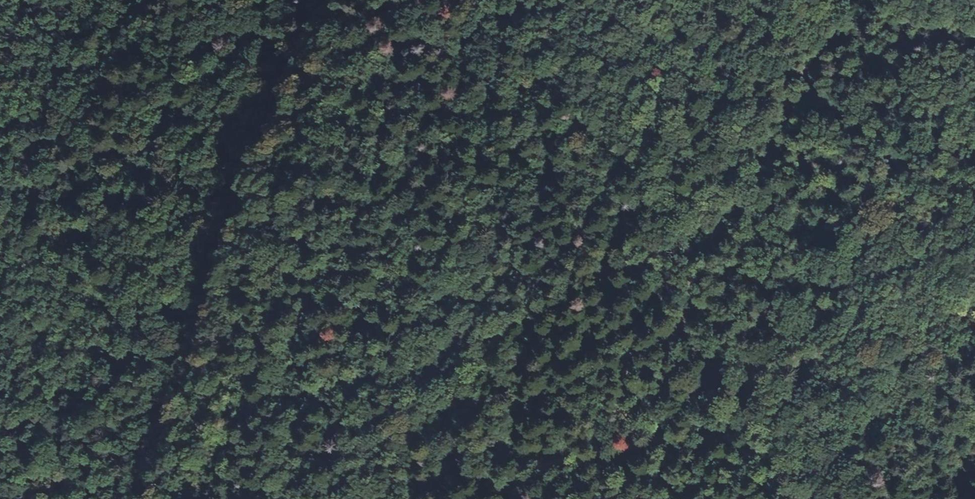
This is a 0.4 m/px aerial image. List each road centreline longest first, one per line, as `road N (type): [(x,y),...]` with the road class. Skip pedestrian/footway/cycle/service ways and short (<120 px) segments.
road 1 (track): [(974,156),(958,174),(899,203),(819,322),(776,340),(759,363),(733,425),(648,428),(566,446)]

